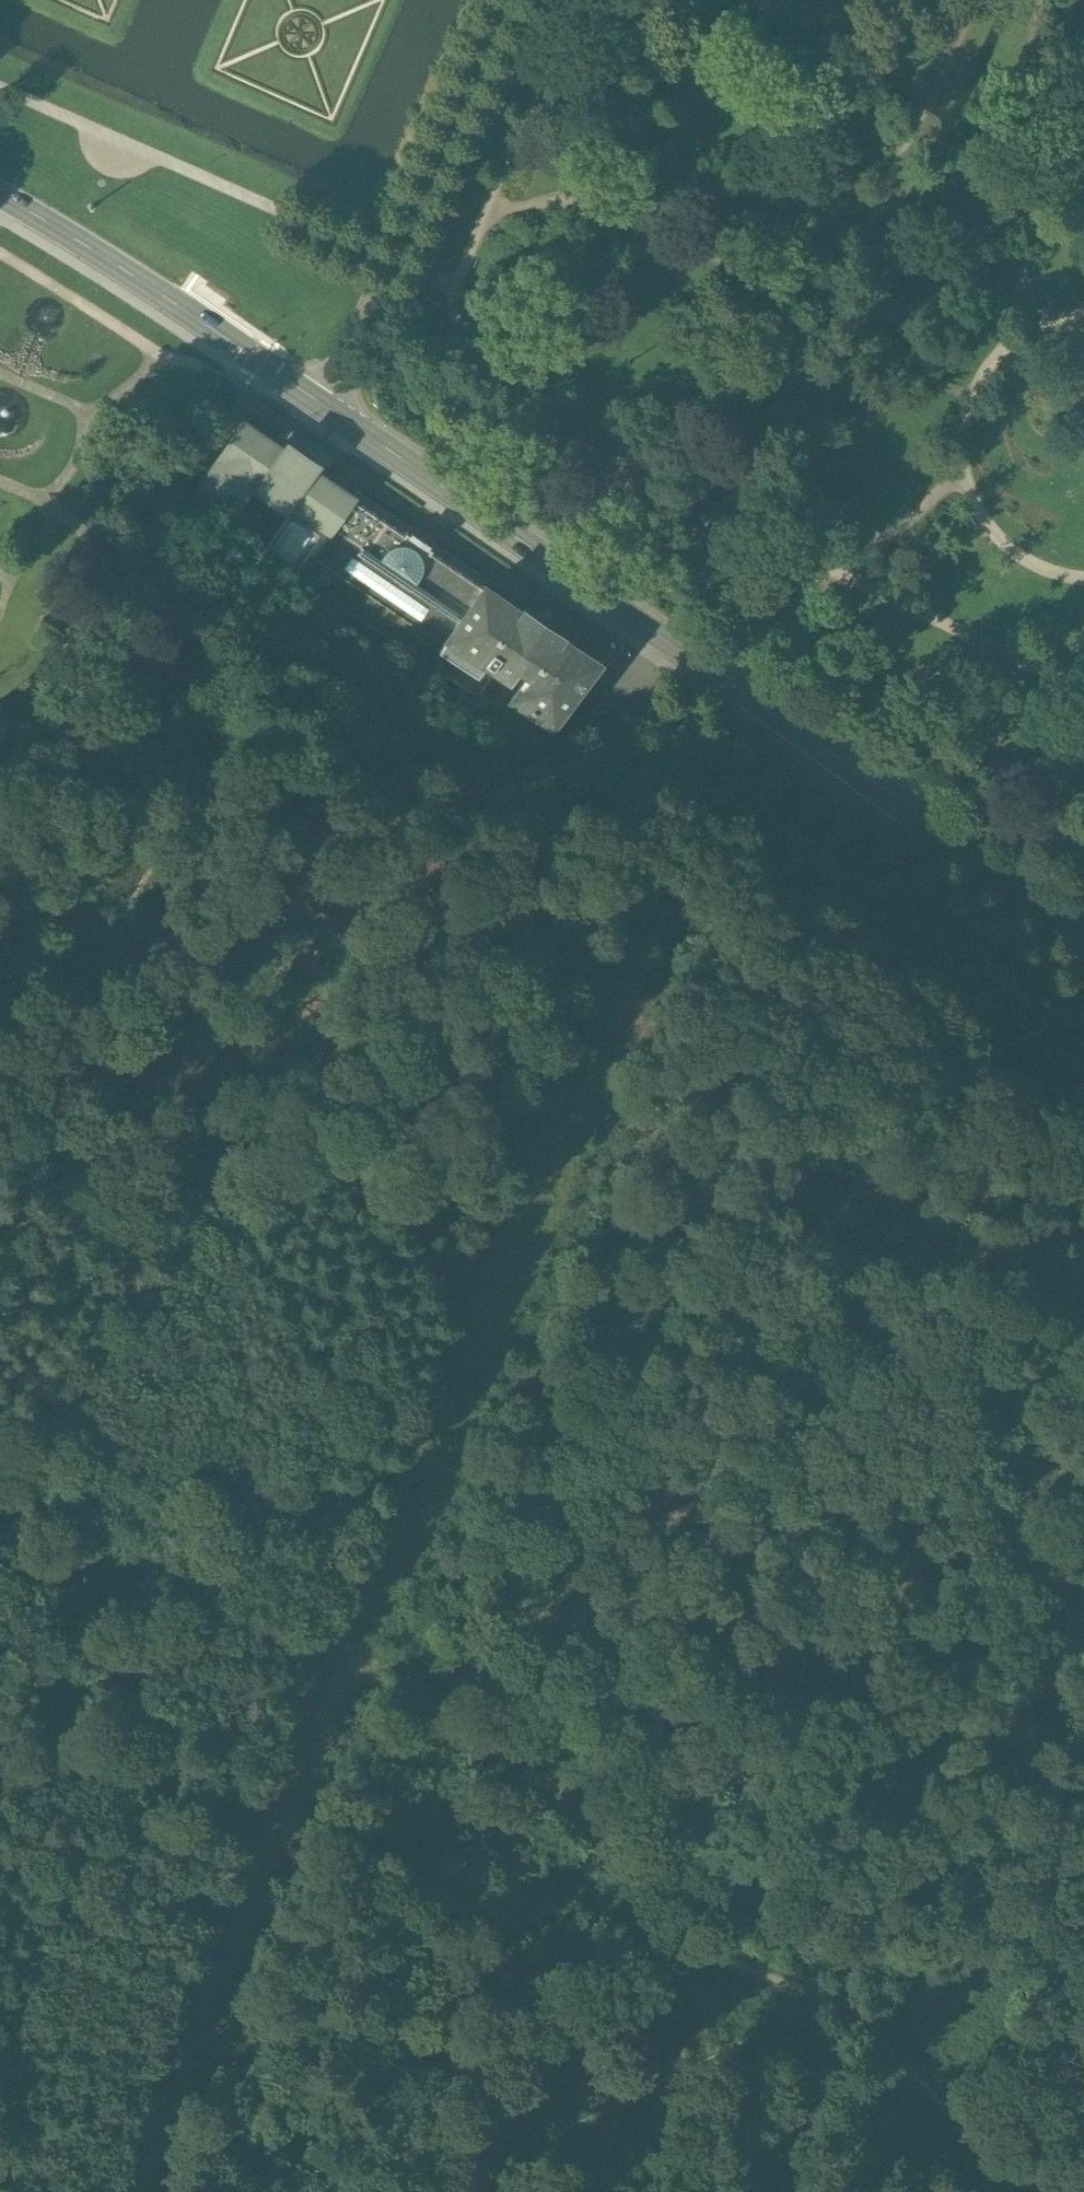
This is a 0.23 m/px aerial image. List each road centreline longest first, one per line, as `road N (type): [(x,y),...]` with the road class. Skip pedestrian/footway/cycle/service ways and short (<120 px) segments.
road 1 (primary): [(1083,934),(200,318),(0,193)]
road 2 (track): [(0,1501),(382,1667),(554,1779),(684,1894),(714,1934),(880,2022),(1018,2191)]
road 3 (track): [(153,849),(475,985),(574,1071)]
road 4 (track): [(19,2191),(0,2012)]

